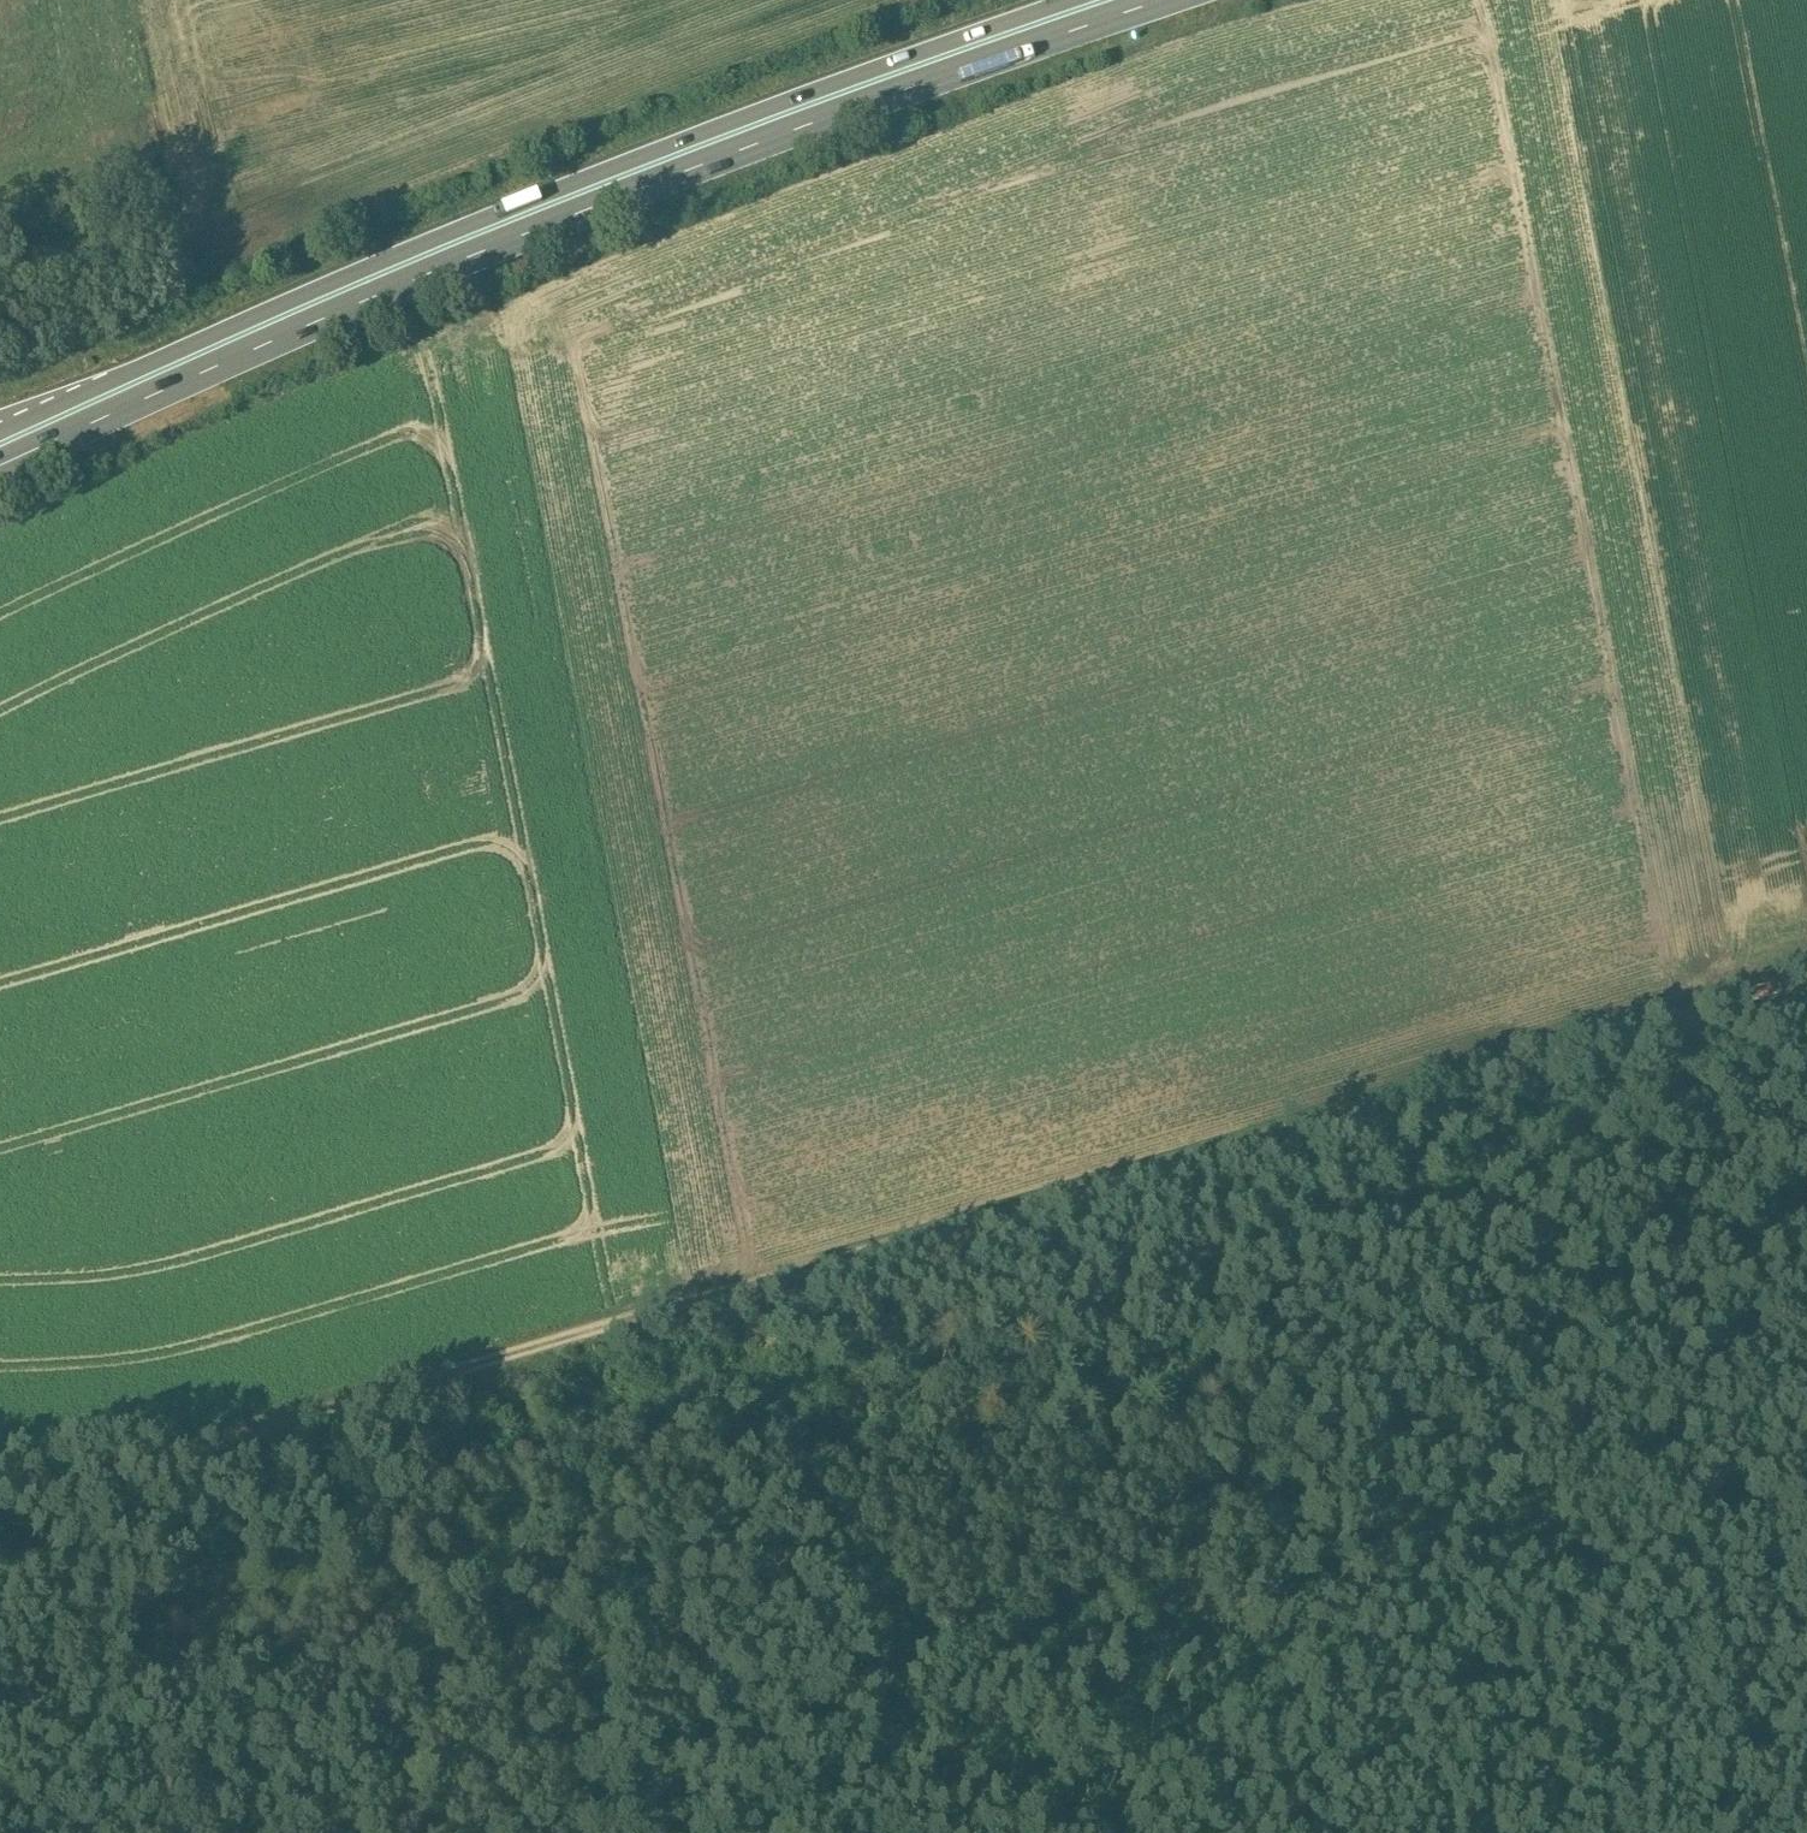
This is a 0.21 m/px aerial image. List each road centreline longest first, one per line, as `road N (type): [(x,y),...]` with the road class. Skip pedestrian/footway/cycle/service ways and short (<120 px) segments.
road 1 (track): [(0,1446),(205,1437),(402,1373),(1806,971)]
road 2 (trunk): [(0,463),(599,201),(1162,0)]
road 3 (trunk): [(1066,0),(679,139),(363,266),(0,430)]
road 4 (track): [(1649,1018),(1448,0)]

